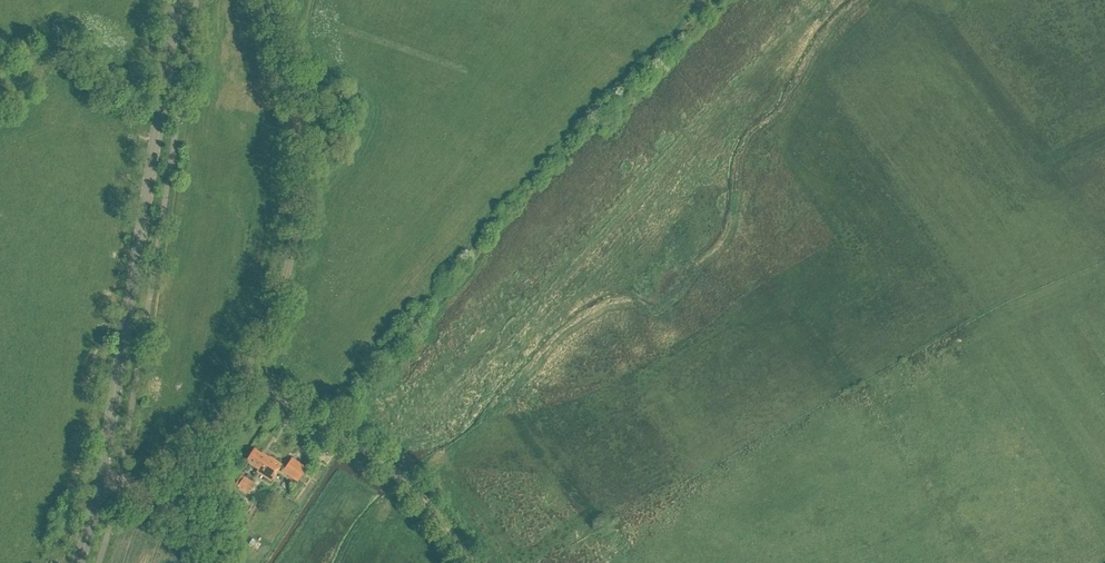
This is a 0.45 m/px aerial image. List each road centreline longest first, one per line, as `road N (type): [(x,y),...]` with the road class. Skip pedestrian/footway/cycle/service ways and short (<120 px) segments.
road 1 (secondary): [(102,479),(178,0)]
road 2 (unclassified): [(249,380),(288,272),(302,179),(270,0)]
road 3 (unclassified): [(470,562),(412,483),(249,380)]
road 4 (unclassified): [(249,380),(190,457),(150,478),(102,479)]

